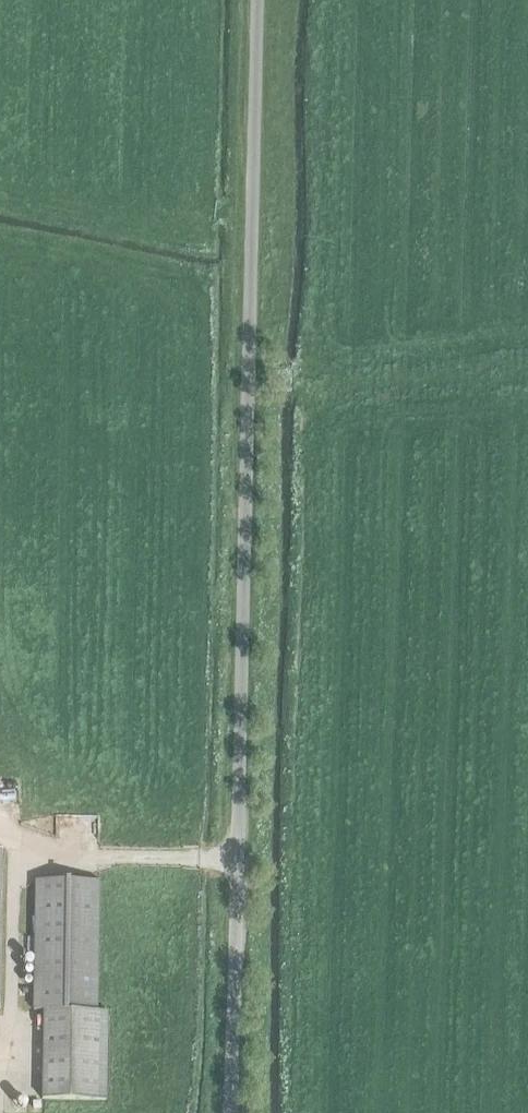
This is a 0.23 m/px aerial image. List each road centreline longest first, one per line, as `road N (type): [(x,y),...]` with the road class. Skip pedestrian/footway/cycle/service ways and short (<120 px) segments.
road 1 (unclassified): [(235,1112),(262,0)]

